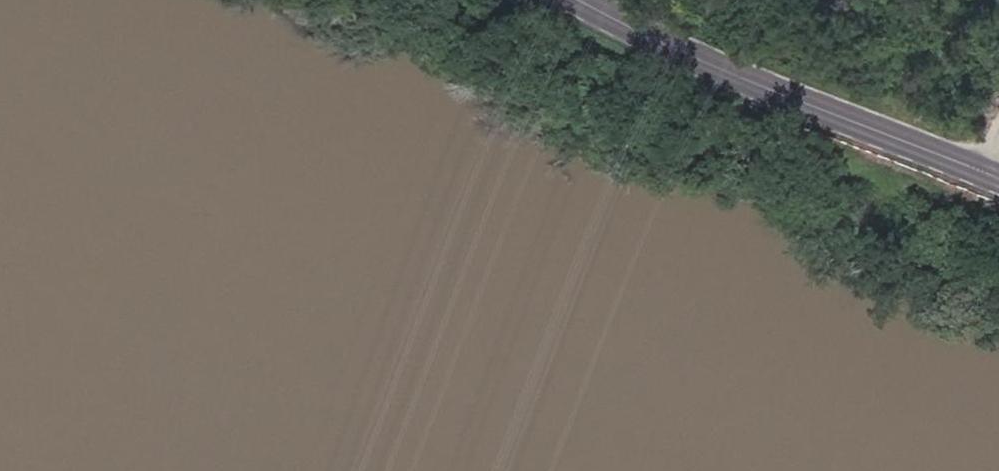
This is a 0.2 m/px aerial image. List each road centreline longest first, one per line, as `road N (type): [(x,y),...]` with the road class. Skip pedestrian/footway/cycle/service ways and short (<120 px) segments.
road 1 (primary): [(577,0),(642,35),(998,183)]

